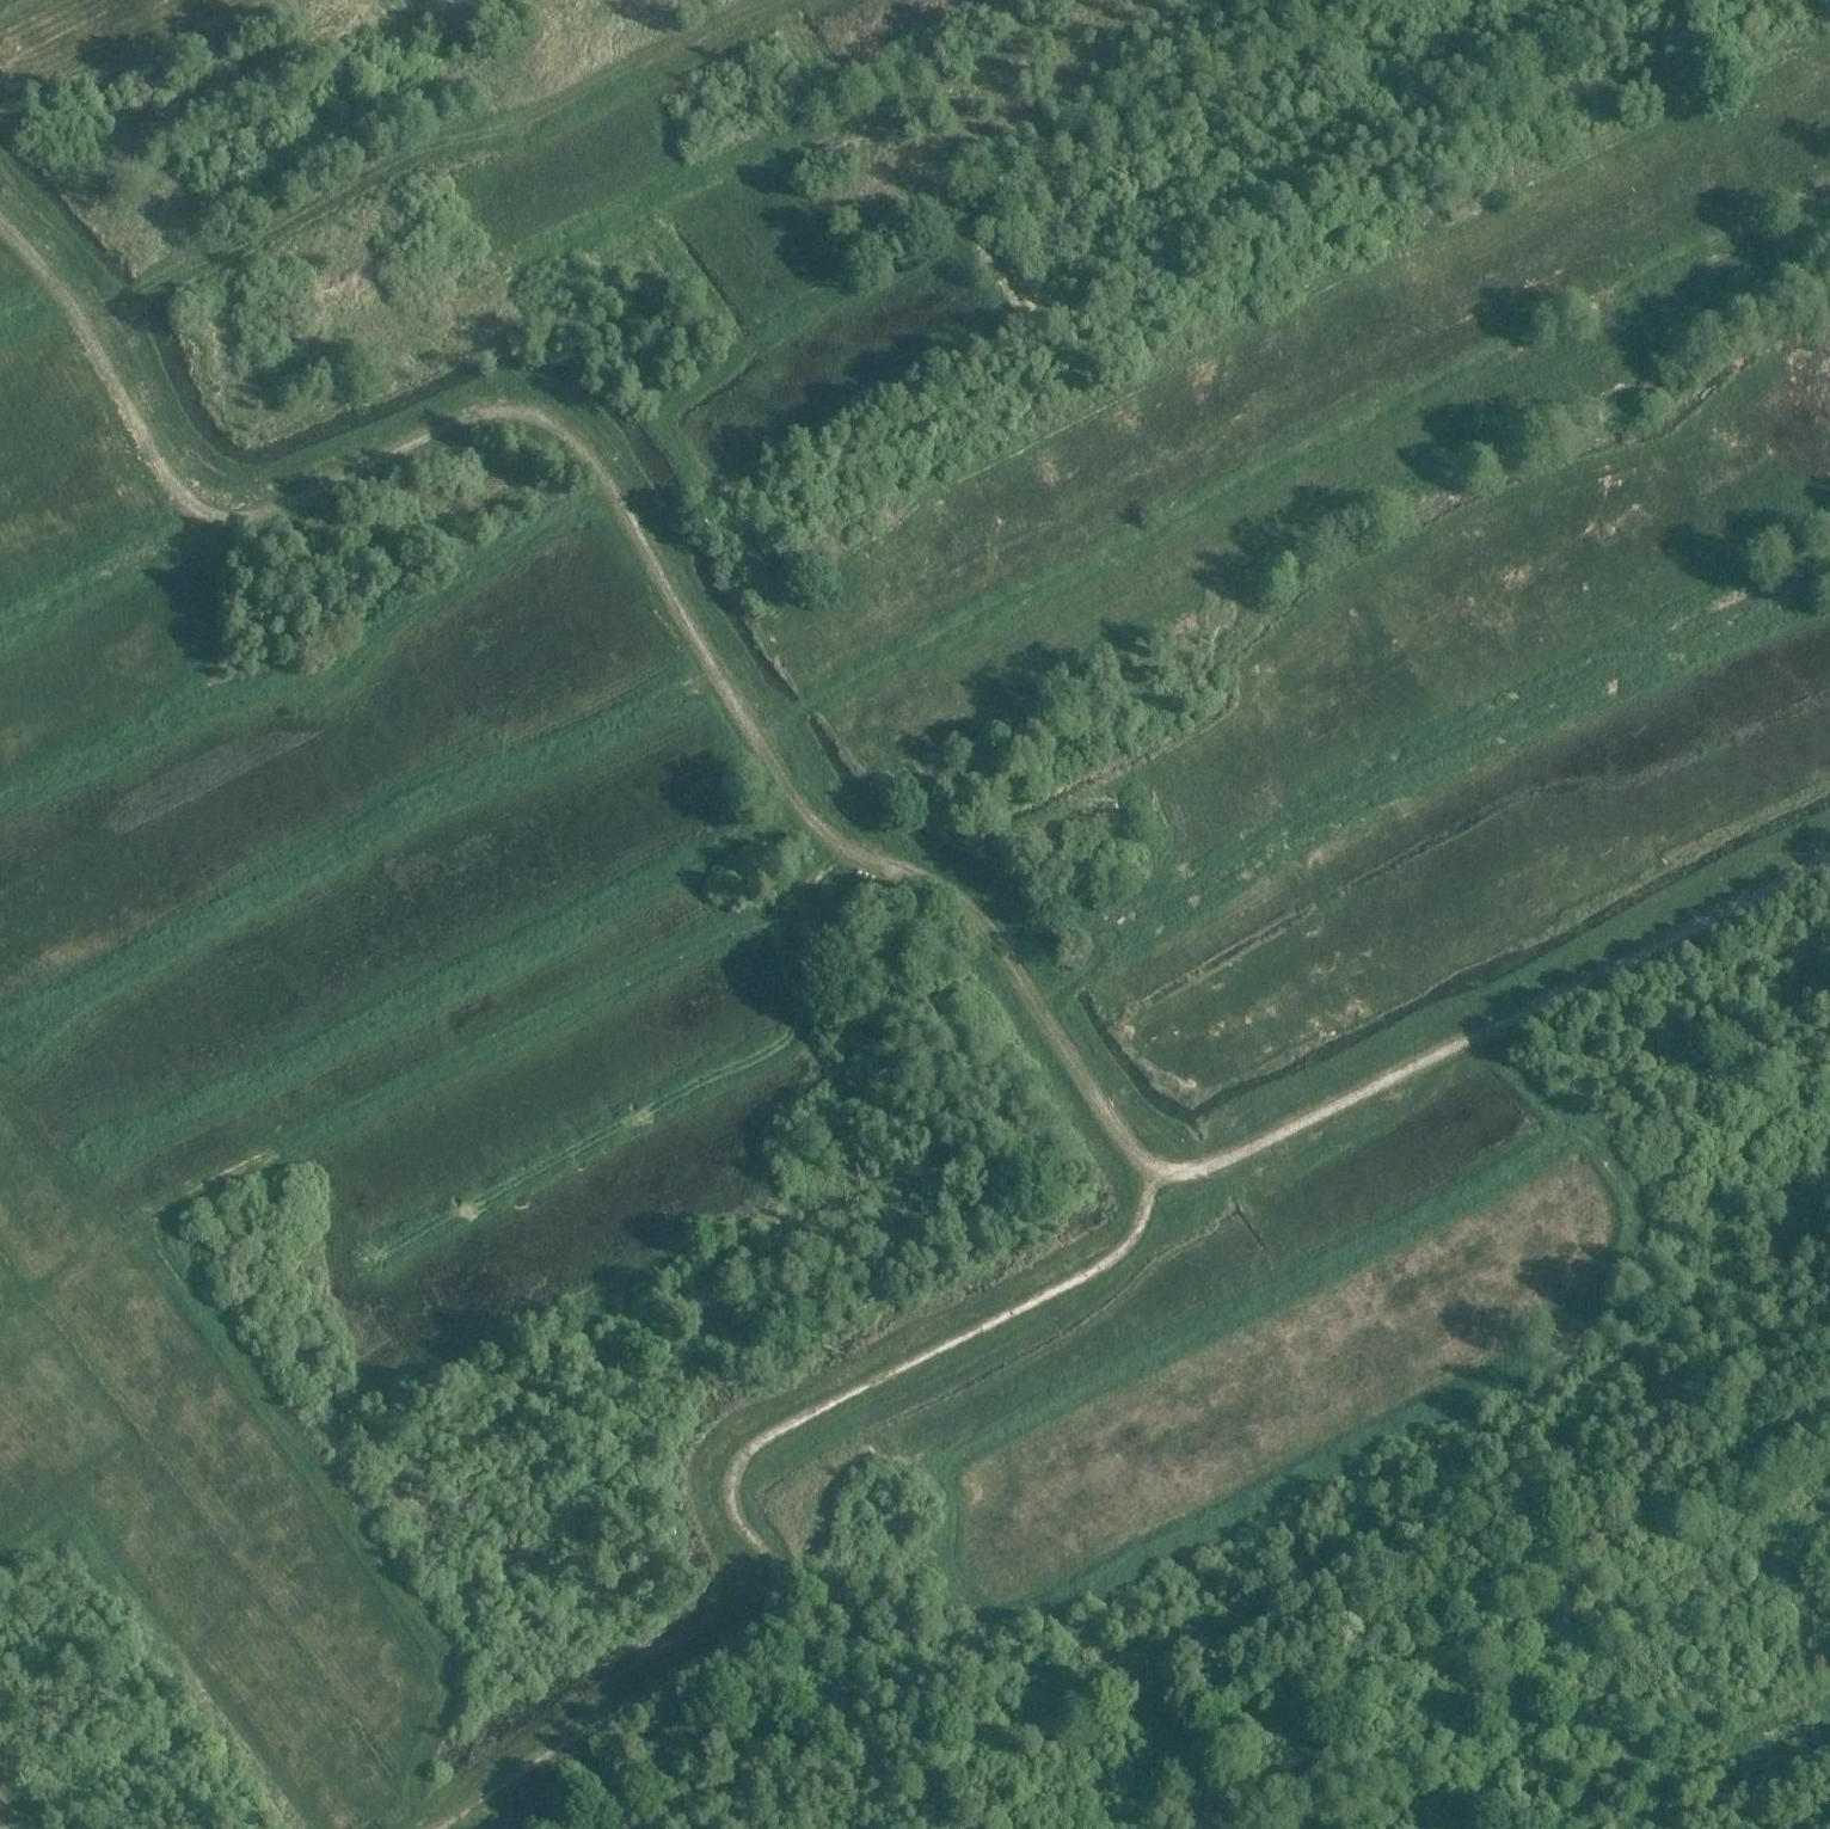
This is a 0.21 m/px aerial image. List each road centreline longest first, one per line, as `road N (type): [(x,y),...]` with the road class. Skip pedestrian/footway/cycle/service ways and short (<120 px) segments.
road 1 (track): [(437,1828),(767,1617),(777,1597),(776,1572),(733,1516),(728,1488),(746,1455),(769,1435),(1088,1274),(1127,1243),(1156,1182),(1233,1158),(1829,854)]
road 2 (track): [(1156,1182),(982,920),(938,888),(850,850),(808,814),(575,435),(538,411),(492,409),(264,513),(214,515),(167,476),(64,293),(0,219)]

